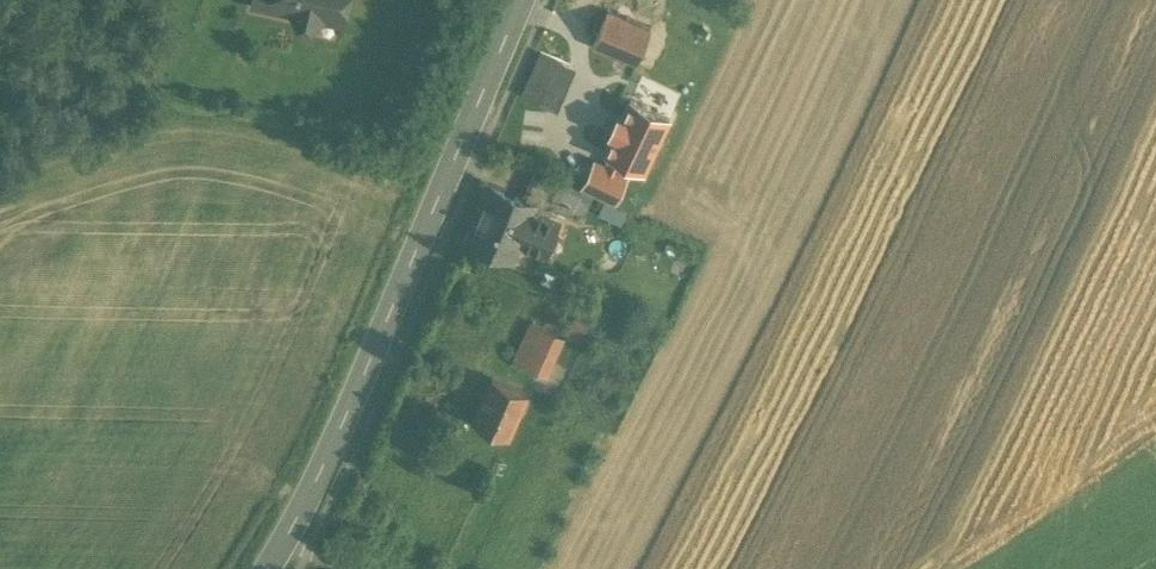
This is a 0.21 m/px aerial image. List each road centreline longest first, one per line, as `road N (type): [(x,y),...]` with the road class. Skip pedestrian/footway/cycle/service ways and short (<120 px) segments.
road 1 (secondary): [(267,568),(333,443),(521,0)]

